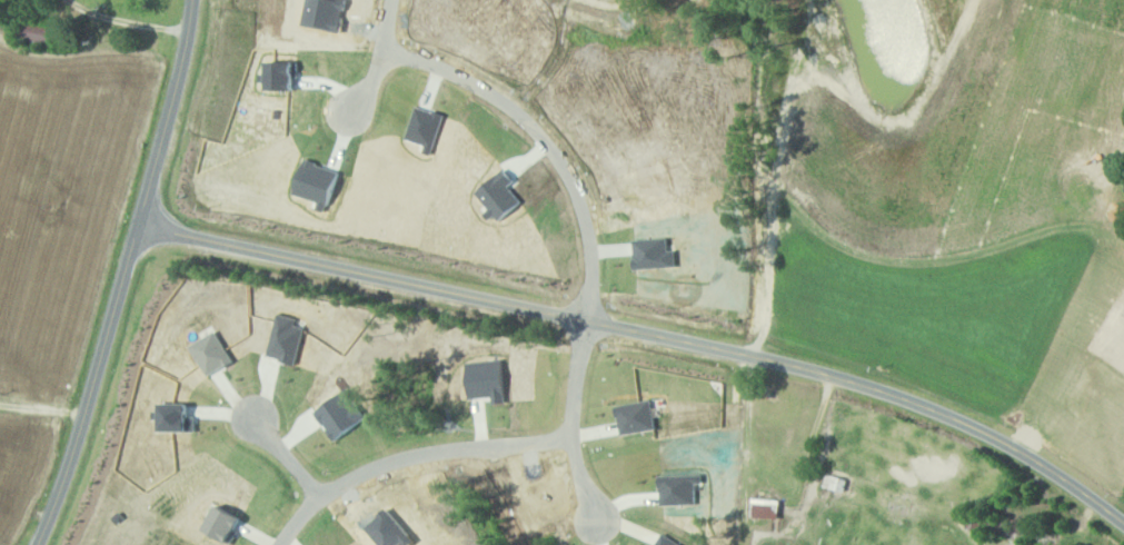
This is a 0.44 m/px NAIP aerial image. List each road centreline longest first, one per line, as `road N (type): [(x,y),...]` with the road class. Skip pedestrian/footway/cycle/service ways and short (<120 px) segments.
road 1 (residential): [(587,319),(884,390),(998,439),(1123,525)]
road 2 (tertiary): [(36,544),(64,476),(138,226),(192,0)]
road 3 (residential): [(138,226),(587,319)]
road 4 (residential): [(385,52),(459,75),(546,141),(588,226),(587,319)]
road 5 (residential): [(574,434),(386,463),(326,492),(278,544)]
road 6 (residential): [(587,319),(574,434),(600,522)]
road 7 (residential): [(349,111),(385,52),(393,0)]

